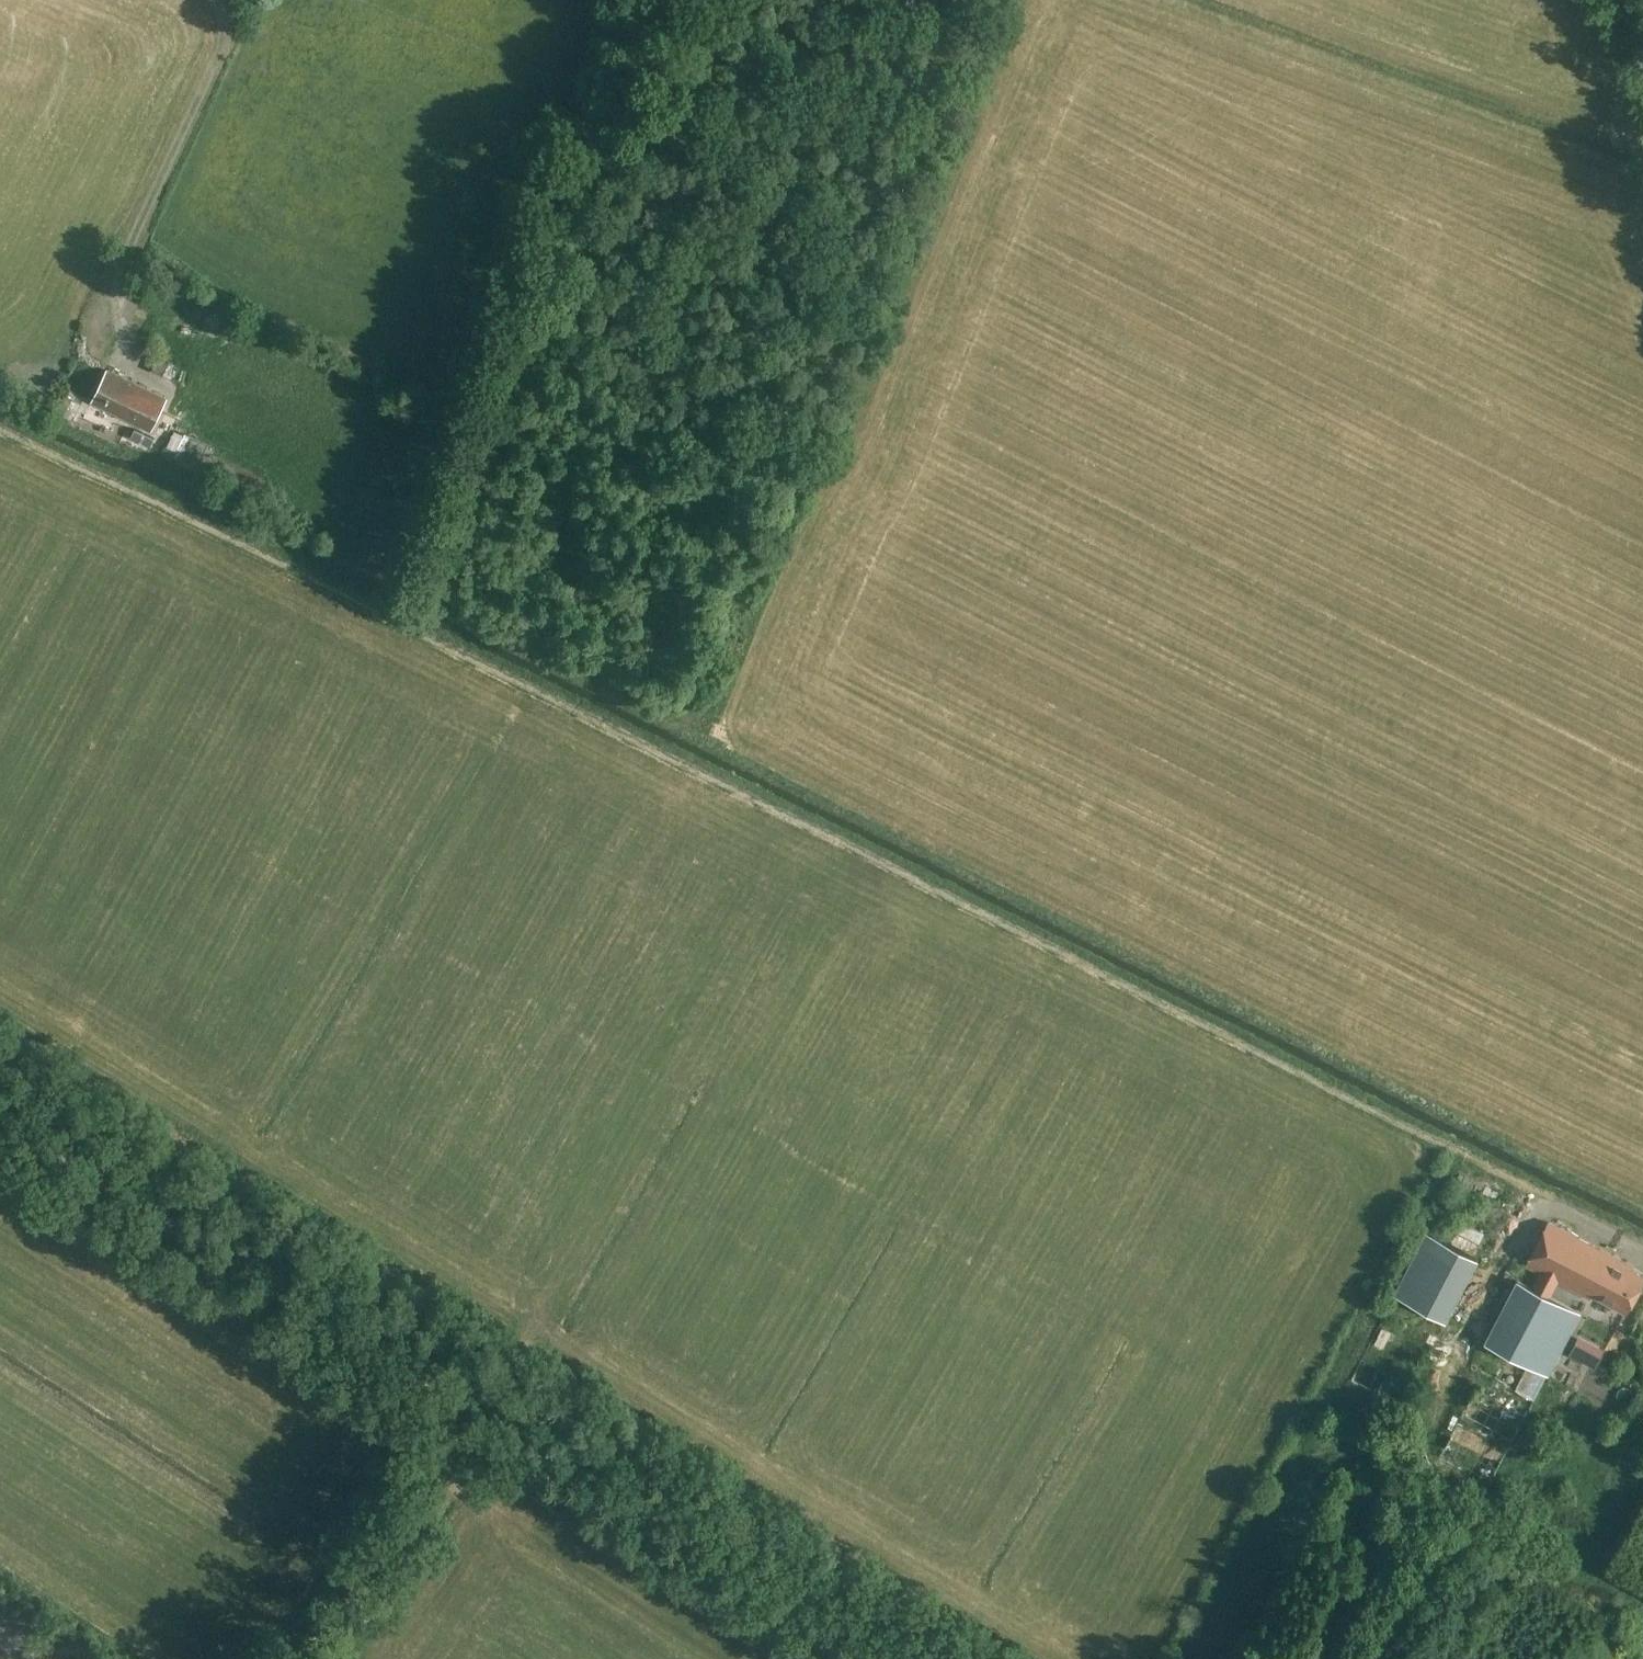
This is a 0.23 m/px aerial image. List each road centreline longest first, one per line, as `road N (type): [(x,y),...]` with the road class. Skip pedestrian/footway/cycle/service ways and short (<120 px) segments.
road 1 (track): [(299,1658),(473,1384),(0,1092)]
road 2 (track): [(215,0),(221,6),(216,59),(123,259)]

